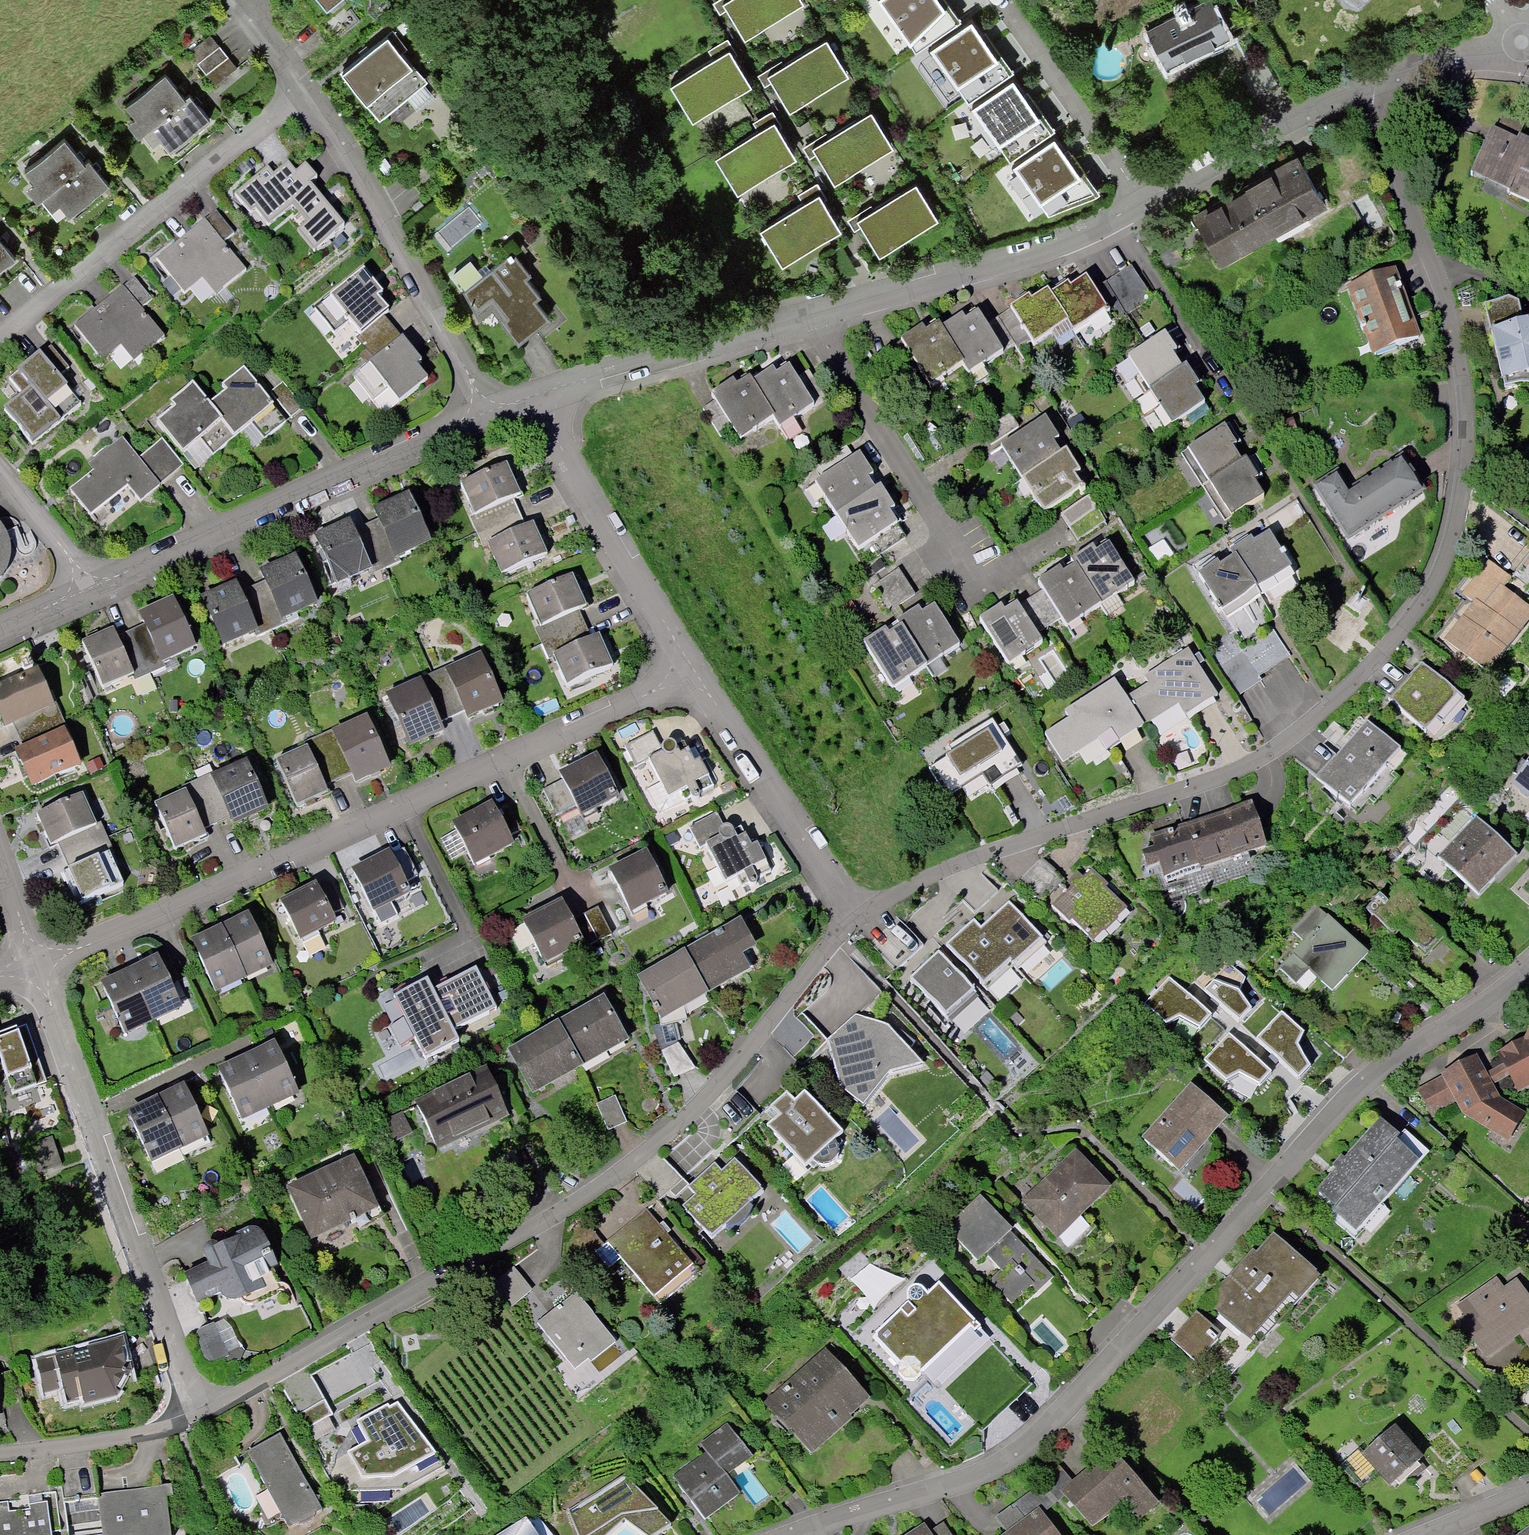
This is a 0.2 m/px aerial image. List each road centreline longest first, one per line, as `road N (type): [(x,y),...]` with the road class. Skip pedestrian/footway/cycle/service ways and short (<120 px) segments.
road 1 (residential): [(1357,95),(1453,339),(1466,428),(1439,583),(1368,676),(1279,750),(1226,778),(947,872),(857,916)]
road 2 (residential): [(1528,976),(1374,1070),(1003,1458),(784,1534)]
road 3 (residential): [(857,916),(710,1094),(620,1174),(505,1247),(196,1413)]
road 4 (residential): [(688,676),(33,969)]
road 5 (residential): [(196,1413),(33,969)]
road 6 (residential): [(487,412),(91,589)]
road 7 (residential): [(0,339),(305,93)]
road 8 (residential): [(305,93),(372,196),(487,412)]
road 9 (residential): [(1149,207),(1039,256),(808,321)]
road 10 (residential): [(533,397),(688,676)]
road 11 (residential): [(688,676),(857,916)]
road 12 (residential): [(966,565),(808,321)]
road 13 (residential): [(808,321),(533,397)]
road 14 (residential): [(1002,0),(1149,207)]
road 15 (residential): [(1357,95),(1149,207)]
road 16 (residential): [(196,1413),(134,1436),(0,1450)]
road 17 (residential): [(1523,42),(1435,64),(1357,95)]
road 18 (residential): [(91,589),(0,473)]

